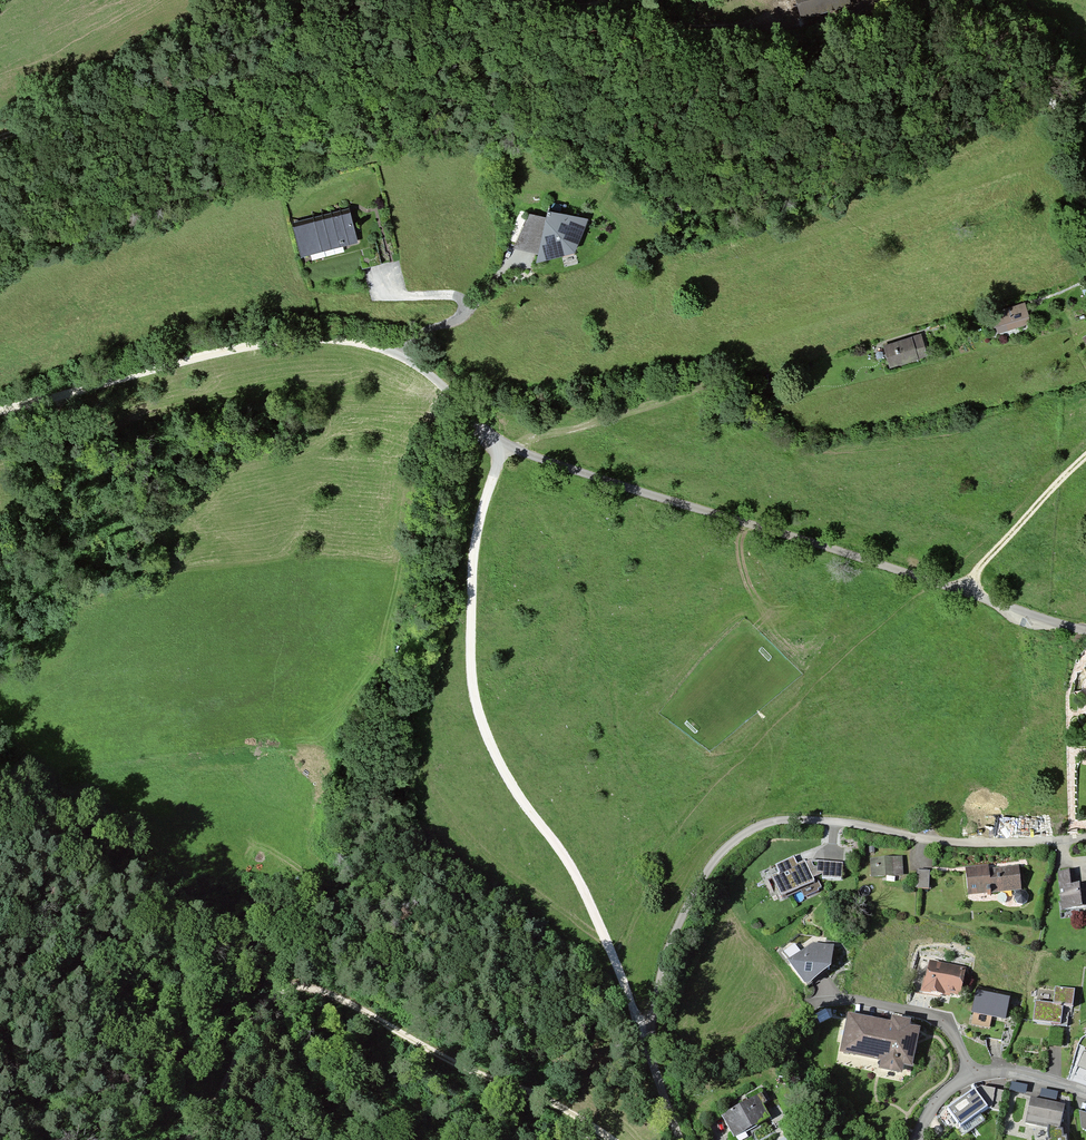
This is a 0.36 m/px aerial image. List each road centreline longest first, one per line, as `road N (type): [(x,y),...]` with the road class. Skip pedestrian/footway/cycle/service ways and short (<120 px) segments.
road 1 (residential): [(1085,630),(518,449),(437,379),(382,348)]
road 2 (residential): [(1085,837),(976,844),(809,820),(746,831),(713,861),(661,970),(646,1054),(684,1139)]
road 3 (track): [(504,444),(473,554),(477,706),(516,793),(581,887),(646,1054)]
road 4 (track): [(613,1139),(391,1024),(289,985),(273,988),(259,1009),(213,1104),(184,1139)]
road 5 (track): [(0,139),(68,113),(287,69),(349,49),(427,2),(452,0)]
road 6 (track): [(382,348),(311,338),(261,343),(0,411)]
road 7 (track): [(529,0),(677,23),(797,27),(861,6)]
road 8 (track): [(518,449),(710,385),(750,397)]
road 9 (residential): [(1085,1095),(1027,1074),(970,1076),(933,1106),(917,1139)]
road 10 (track): [(967,592),(976,570),(1085,456)]
road 11 (track): [(125,377),(85,417),(0,442)]

